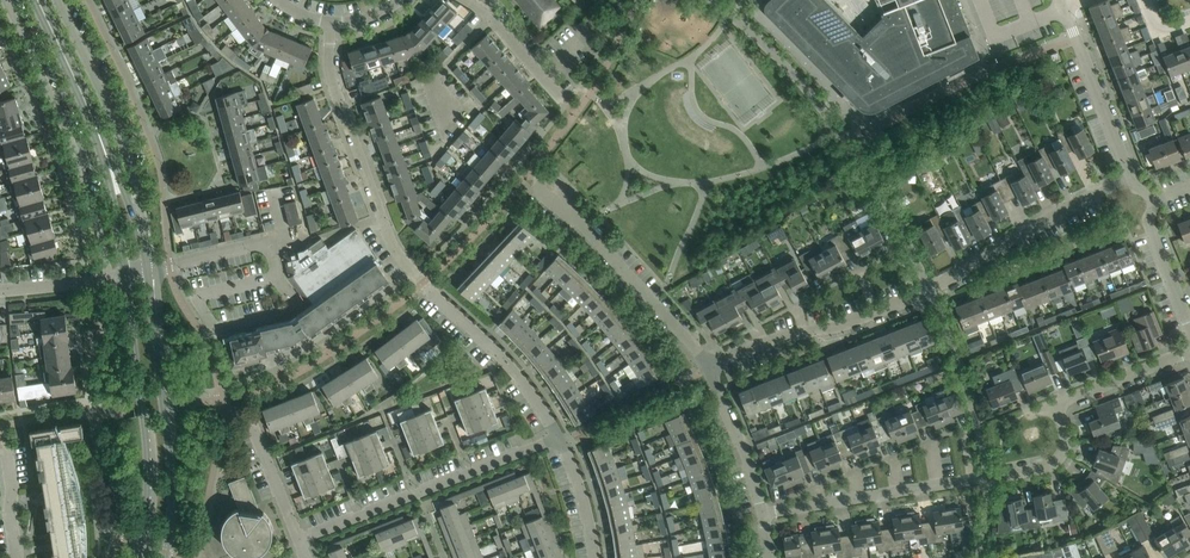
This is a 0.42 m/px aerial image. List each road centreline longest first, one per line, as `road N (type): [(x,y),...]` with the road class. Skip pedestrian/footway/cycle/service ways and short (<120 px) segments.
road 1 (residential): [(560,441),(529,390),(392,244),(329,69),(329,24)]
road 2 (residential): [(709,366),(929,290),(1073,203),(1131,180)]
road 3 (residential): [(764,514),(1053,465),(1066,441),(1058,405)]
road 4 (residential): [(6,0),(81,167),(109,278)]
road 5 (secondary): [(164,557),(170,461),(151,268)]
road 6 (secondary): [(125,274),(150,486),(137,557)]
road 7 (residential): [(299,538),(560,441)]
road 8 (residential): [(135,218),(124,149),(60,0)]
road 9 (residential): [(709,366),(554,195)]
road 10 (residential): [(1131,180),(1062,5)]
road 11 (secondary): [(112,171),(37,0)]
road 12 (residential): [(764,514),(709,366)]
road 13 (residential): [(1058,405),(1189,352)]
road 14 (residential): [(563,100),(467,0)]
road 15 (residential): [(1189,328),(1149,223),(1152,199)]
road 16 (residential): [(299,538),(253,423)]
road 17 (residential): [(597,557),(560,441)]

